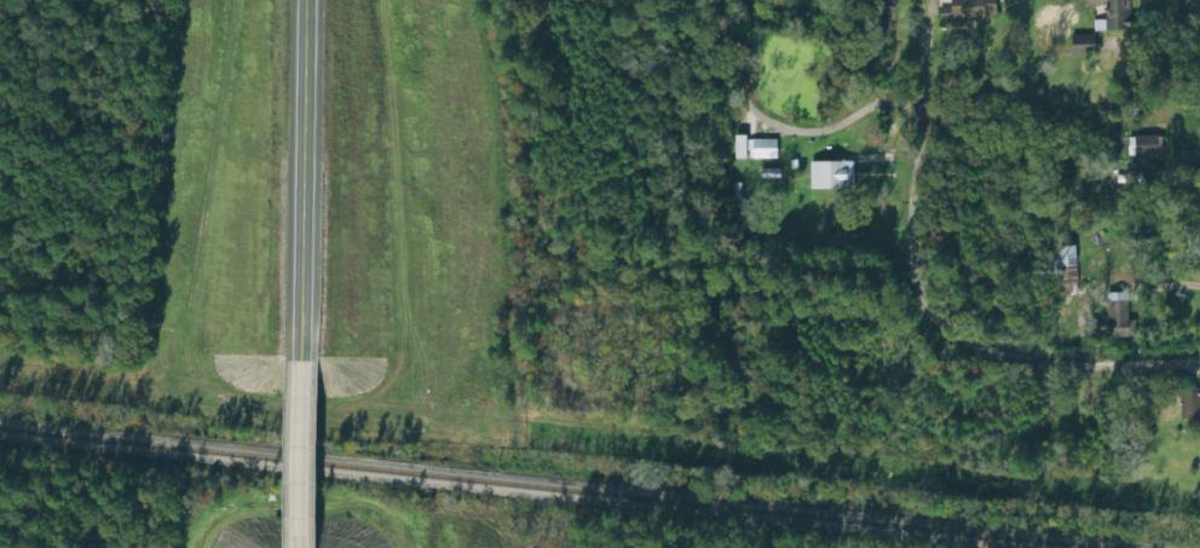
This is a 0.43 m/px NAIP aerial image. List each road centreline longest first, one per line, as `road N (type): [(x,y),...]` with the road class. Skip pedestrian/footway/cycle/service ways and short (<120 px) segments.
road 1 (residential): [(1199,362),(1023,360),(947,331),(912,282),(895,115),(877,97),(722,73),(708,0)]
road 2 (secondary): [(309,0),(305,358)]
road 3 (secondary): [(305,358),(301,547)]

